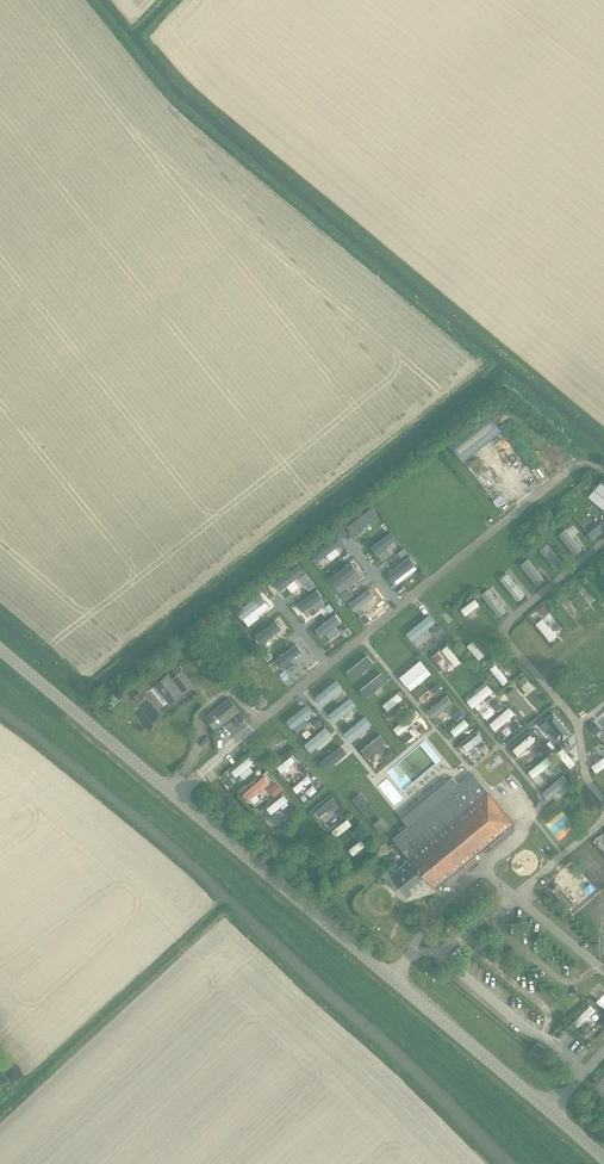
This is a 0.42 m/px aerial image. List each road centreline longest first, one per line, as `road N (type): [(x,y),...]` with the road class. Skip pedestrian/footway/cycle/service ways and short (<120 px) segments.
road 1 (unclassified): [(603,1158),(0,649)]

